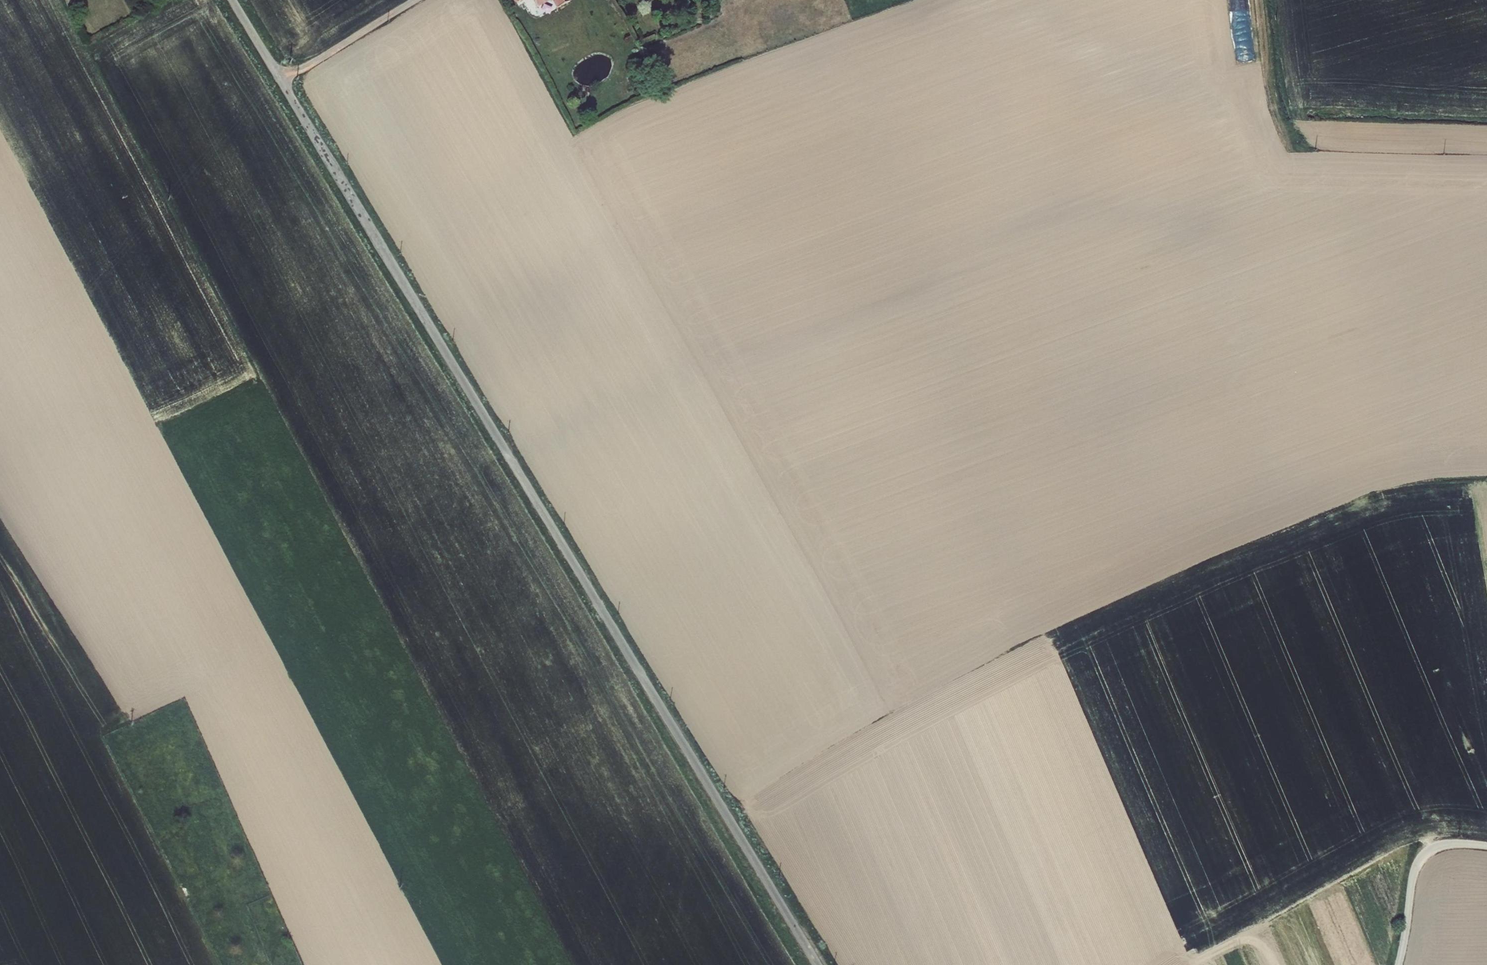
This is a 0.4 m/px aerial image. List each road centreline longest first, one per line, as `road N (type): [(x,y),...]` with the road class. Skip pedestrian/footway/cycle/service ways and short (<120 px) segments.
road 1 (unclassified): [(234,0),(817,964)]
road 2 (track): [(282,81),(419,0)]

